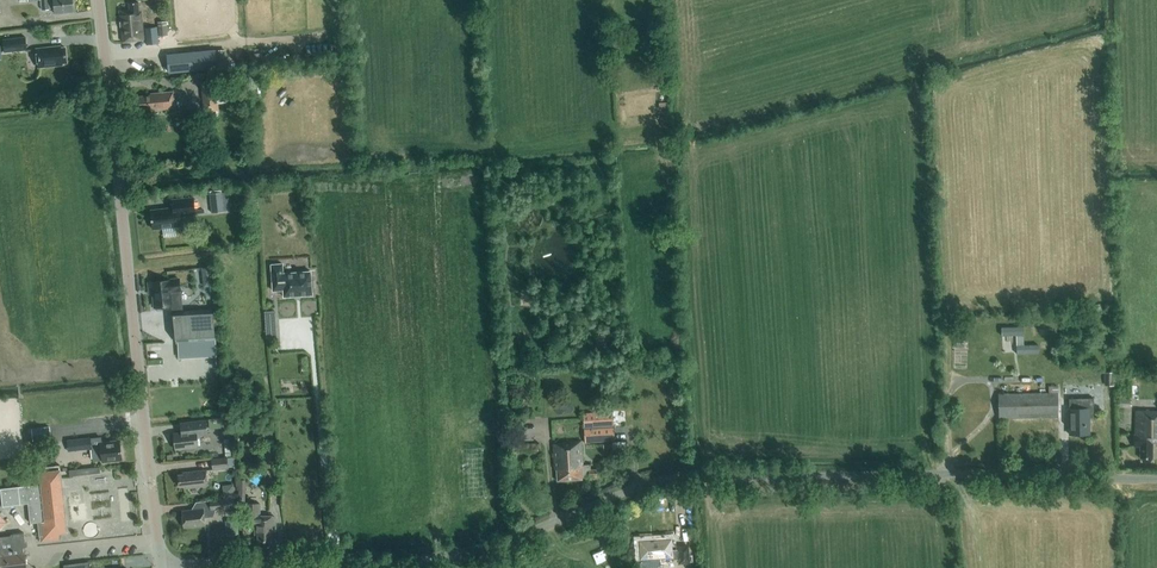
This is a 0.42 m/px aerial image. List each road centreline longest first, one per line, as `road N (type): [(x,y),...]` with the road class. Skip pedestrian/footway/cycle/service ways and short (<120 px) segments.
road 1 (unclassified): [(162,565),(431,558),(504,540),(665,480),(994,473),(1156,478)]
road 2 (tertiary): [(162,565),(100,0)]

